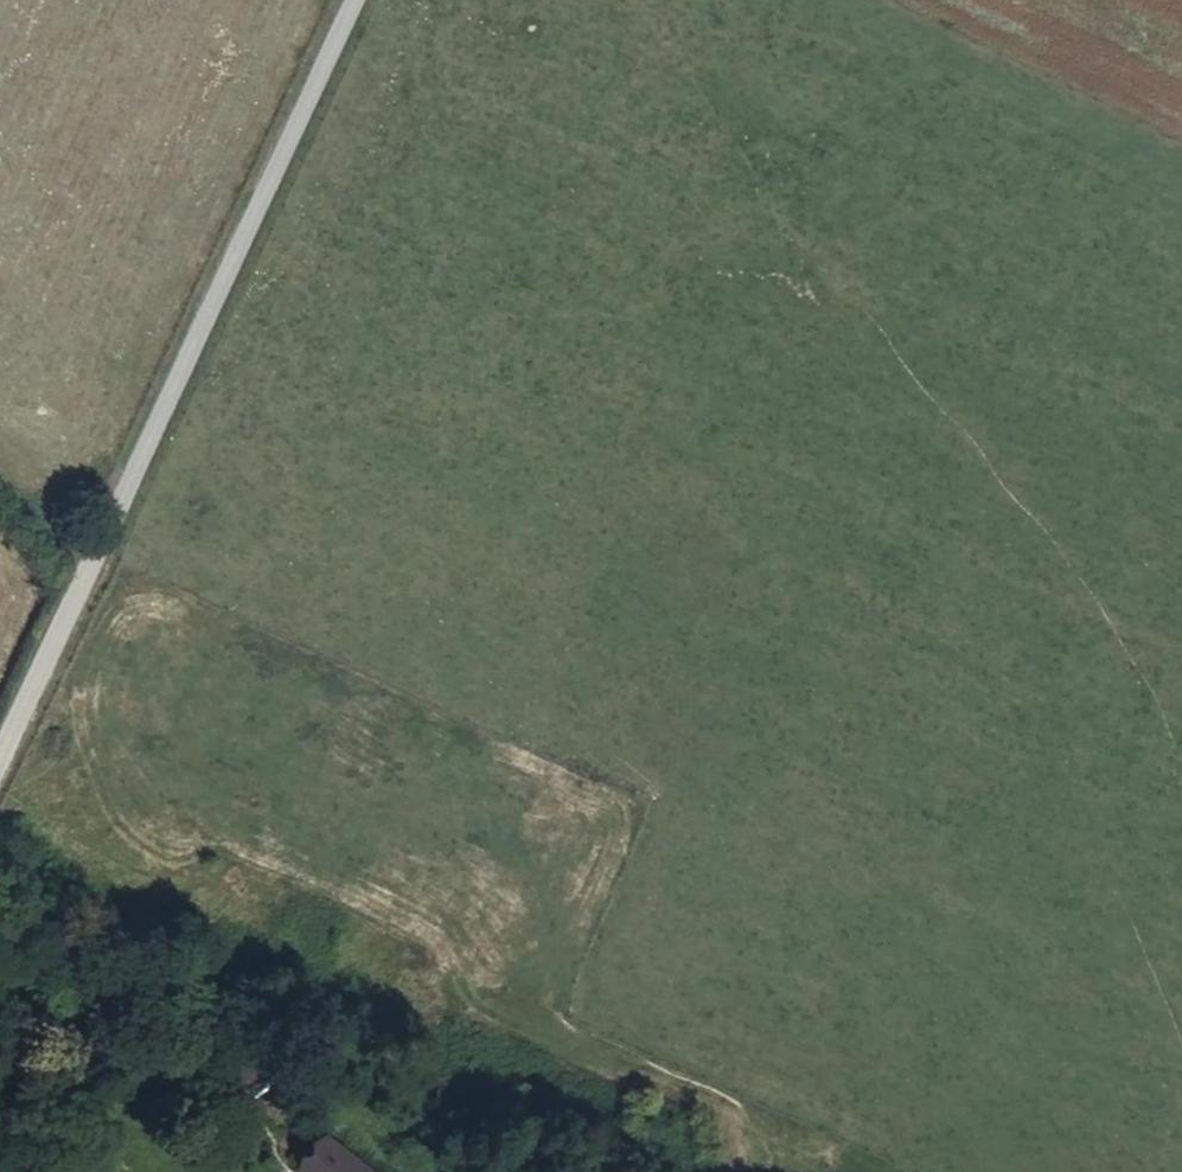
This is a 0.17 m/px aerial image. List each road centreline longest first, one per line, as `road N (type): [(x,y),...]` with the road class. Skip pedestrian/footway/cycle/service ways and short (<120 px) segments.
road 1 (unclassified): [(350,0),(0,757)]

